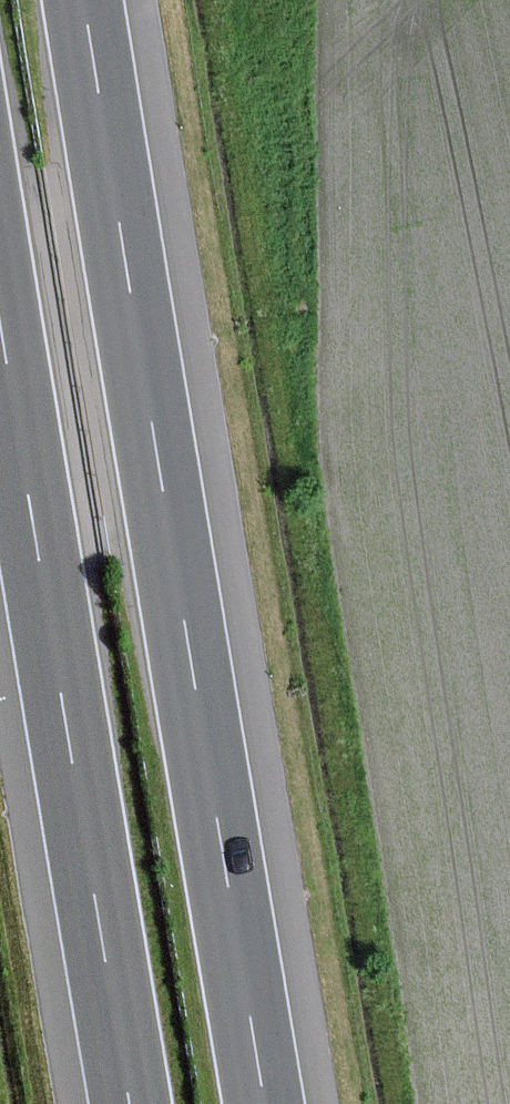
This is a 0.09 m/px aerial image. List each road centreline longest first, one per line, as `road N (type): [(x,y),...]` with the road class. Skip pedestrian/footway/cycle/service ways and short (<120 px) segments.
road 1 (motorway): [(265,1103),(84,0)]
road 2 (motorway): [(0,317),(130,1103)]

